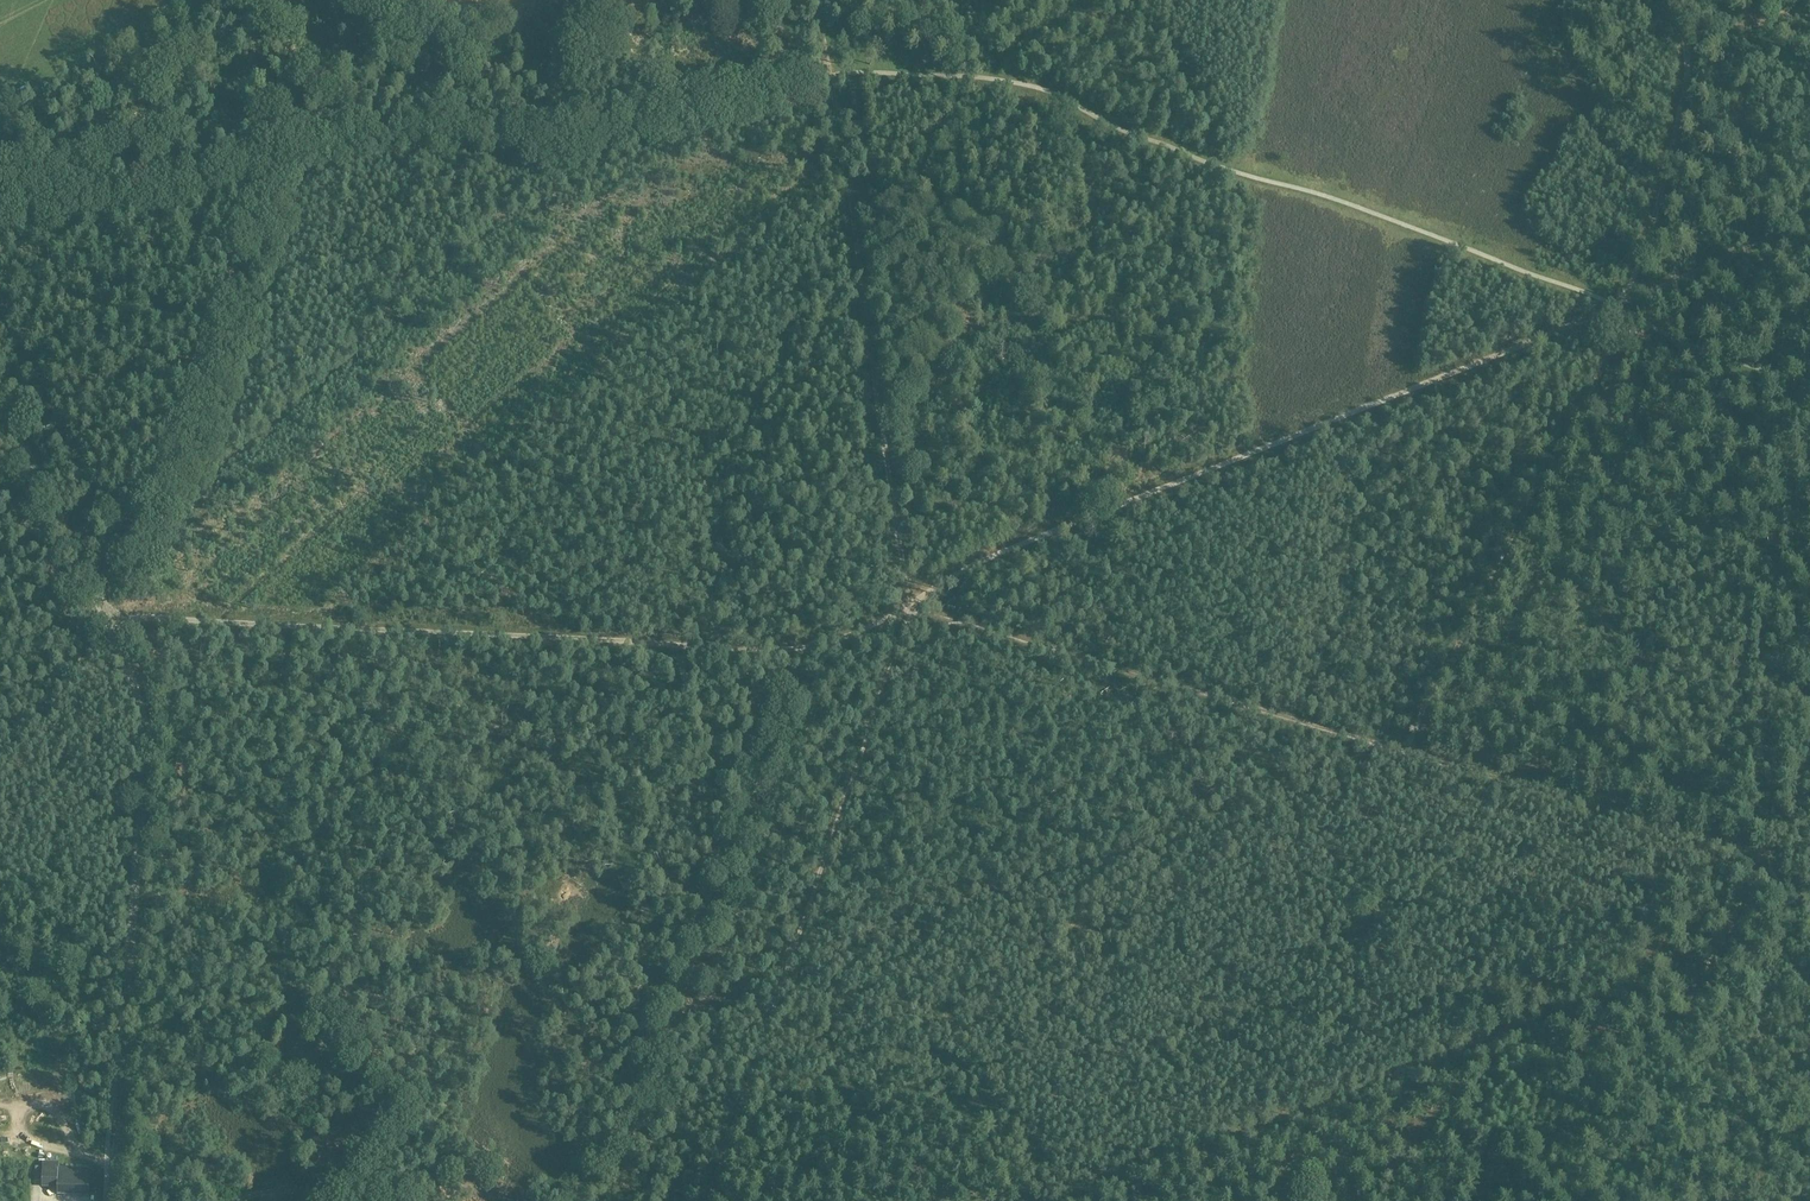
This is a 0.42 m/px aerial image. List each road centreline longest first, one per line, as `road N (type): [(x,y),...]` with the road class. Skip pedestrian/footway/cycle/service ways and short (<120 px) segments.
road 1 (track): [(1809,218),(1623,305),(990,556),(912,606)]
road 2 (track): [(953,619),(1401,751),(1619,339),(1623,305)]
road 3 (track): [(0,403),(113,616),(146,729),(146,827),(112,1200)]
road 4 (track): [(106,615),(785,648),(836,640),(912,606)]
road 5 (track): [(99,603),(143,550),(251,271),(286,84),(249,0)]
road 6 (track): [(708,1200),(888,678)]
road 7 (track): [(912,606),(831,77)]
road 8 (track): [(1401,751),(1744,848),(1752,860)]
road 9 (track): [(1623,305),(1687,80),(1674,0)]

